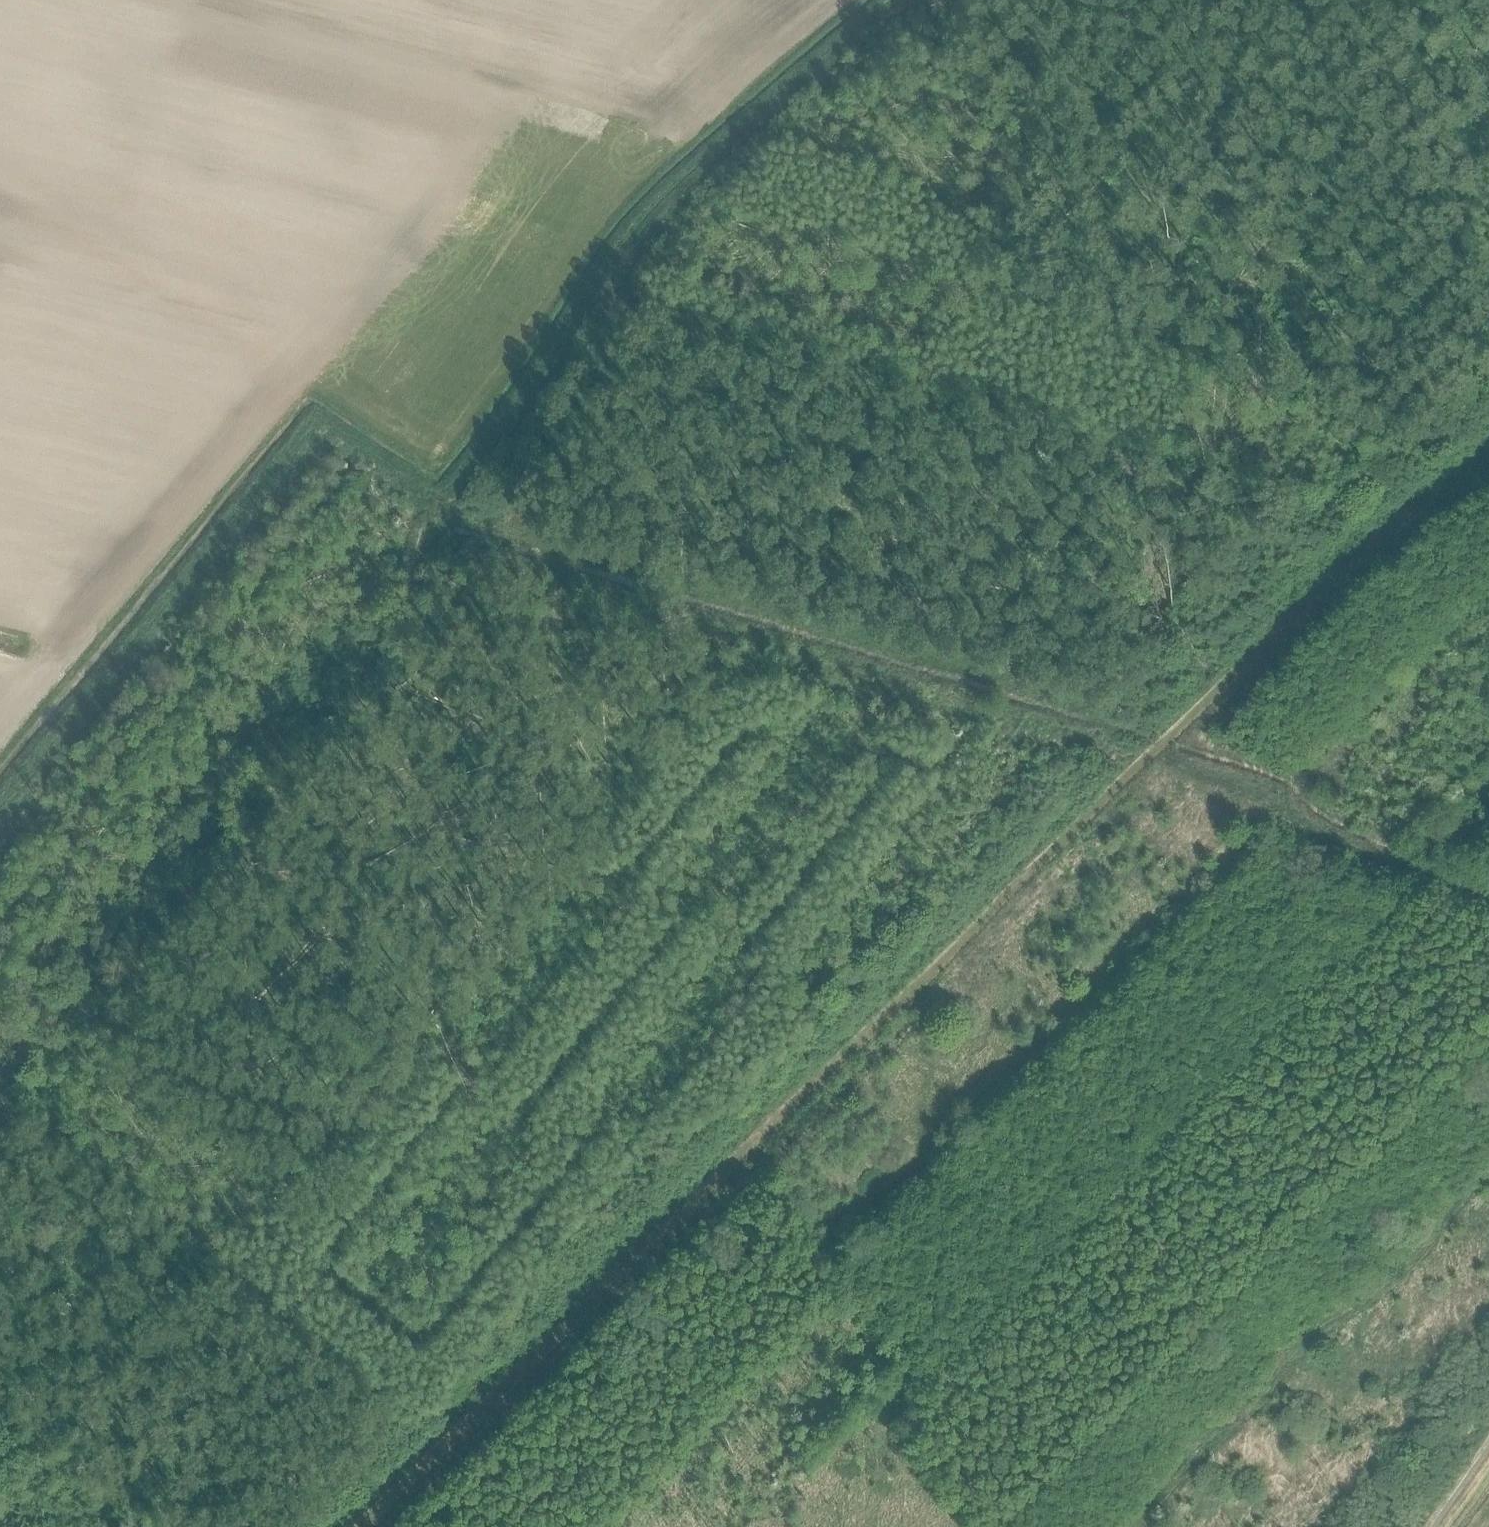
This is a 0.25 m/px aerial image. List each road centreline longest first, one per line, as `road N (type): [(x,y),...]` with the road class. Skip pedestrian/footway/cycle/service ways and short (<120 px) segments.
road 1 (track): [(377,1526),(1175,734),(1354,567),(1488,457)]
road 2 (track): [(866,0),(615,228),(417,494),(312,419),(0,799)]

